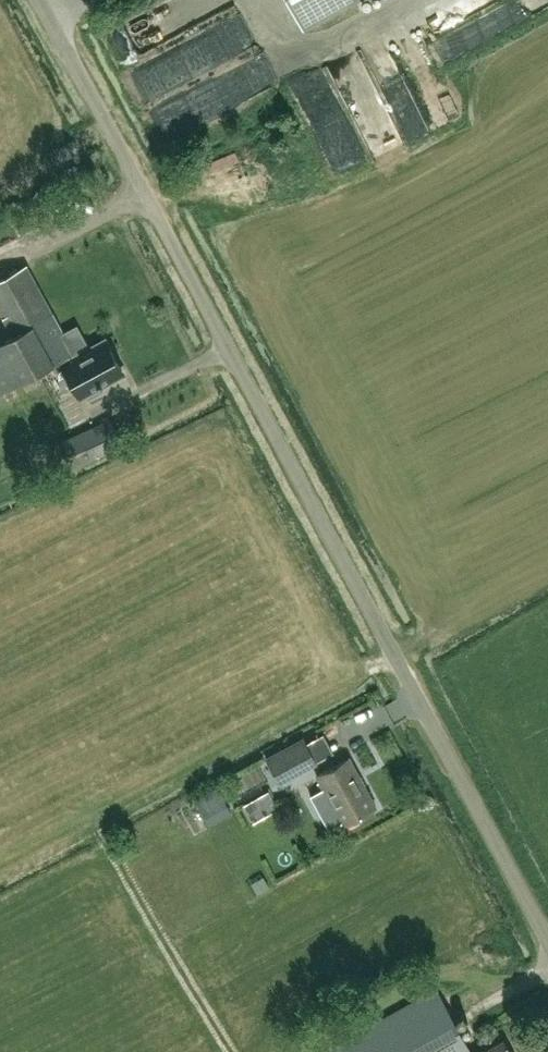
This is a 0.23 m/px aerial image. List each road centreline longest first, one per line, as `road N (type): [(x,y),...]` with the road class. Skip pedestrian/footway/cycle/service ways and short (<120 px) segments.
road 1 (unclassified): [(547,923),(281,452),(37,0)]

